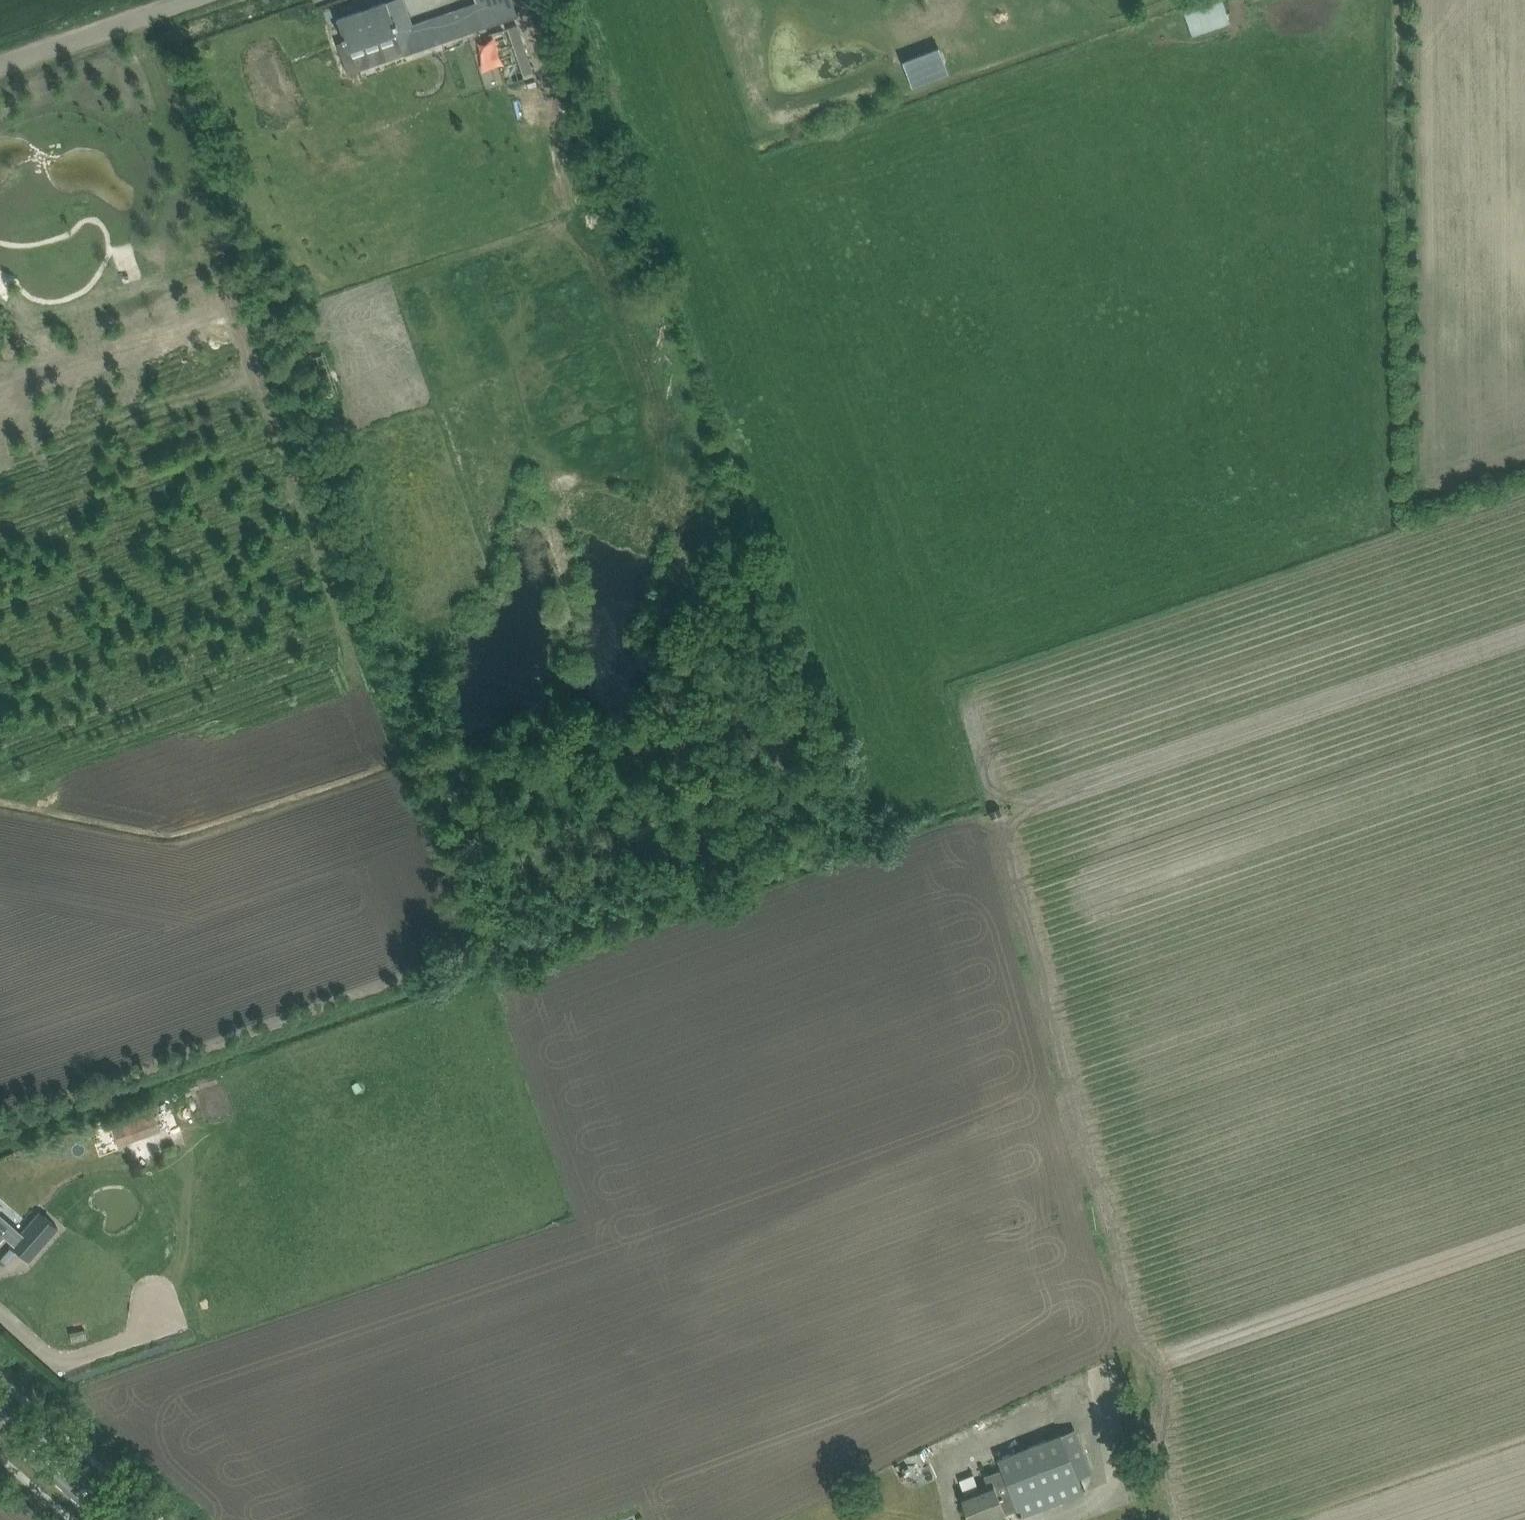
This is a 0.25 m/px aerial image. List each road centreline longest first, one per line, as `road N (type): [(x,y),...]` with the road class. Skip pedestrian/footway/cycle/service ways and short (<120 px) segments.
road 1 (unclassified): [(0,67),(197,0)]
road 2 (primary): [(115,1519),(0,1419)]

